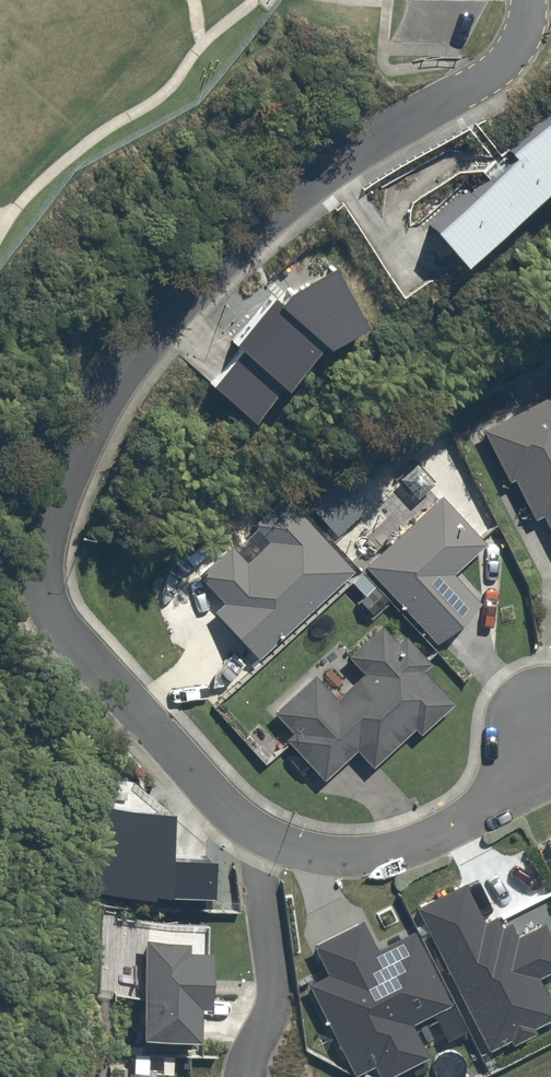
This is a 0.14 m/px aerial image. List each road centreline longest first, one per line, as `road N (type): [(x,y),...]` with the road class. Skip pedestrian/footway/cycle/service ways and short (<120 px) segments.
road 1 (residential): [(550,727),(522,775),(478,818),(429,844),(382,859),(331,862),(292,852),(227,813),(136,718),(69,628),(51,573),(46,518),(89,423),(165,295),(237,231),(335,160),(460,97),(523,32),(529,0)]

